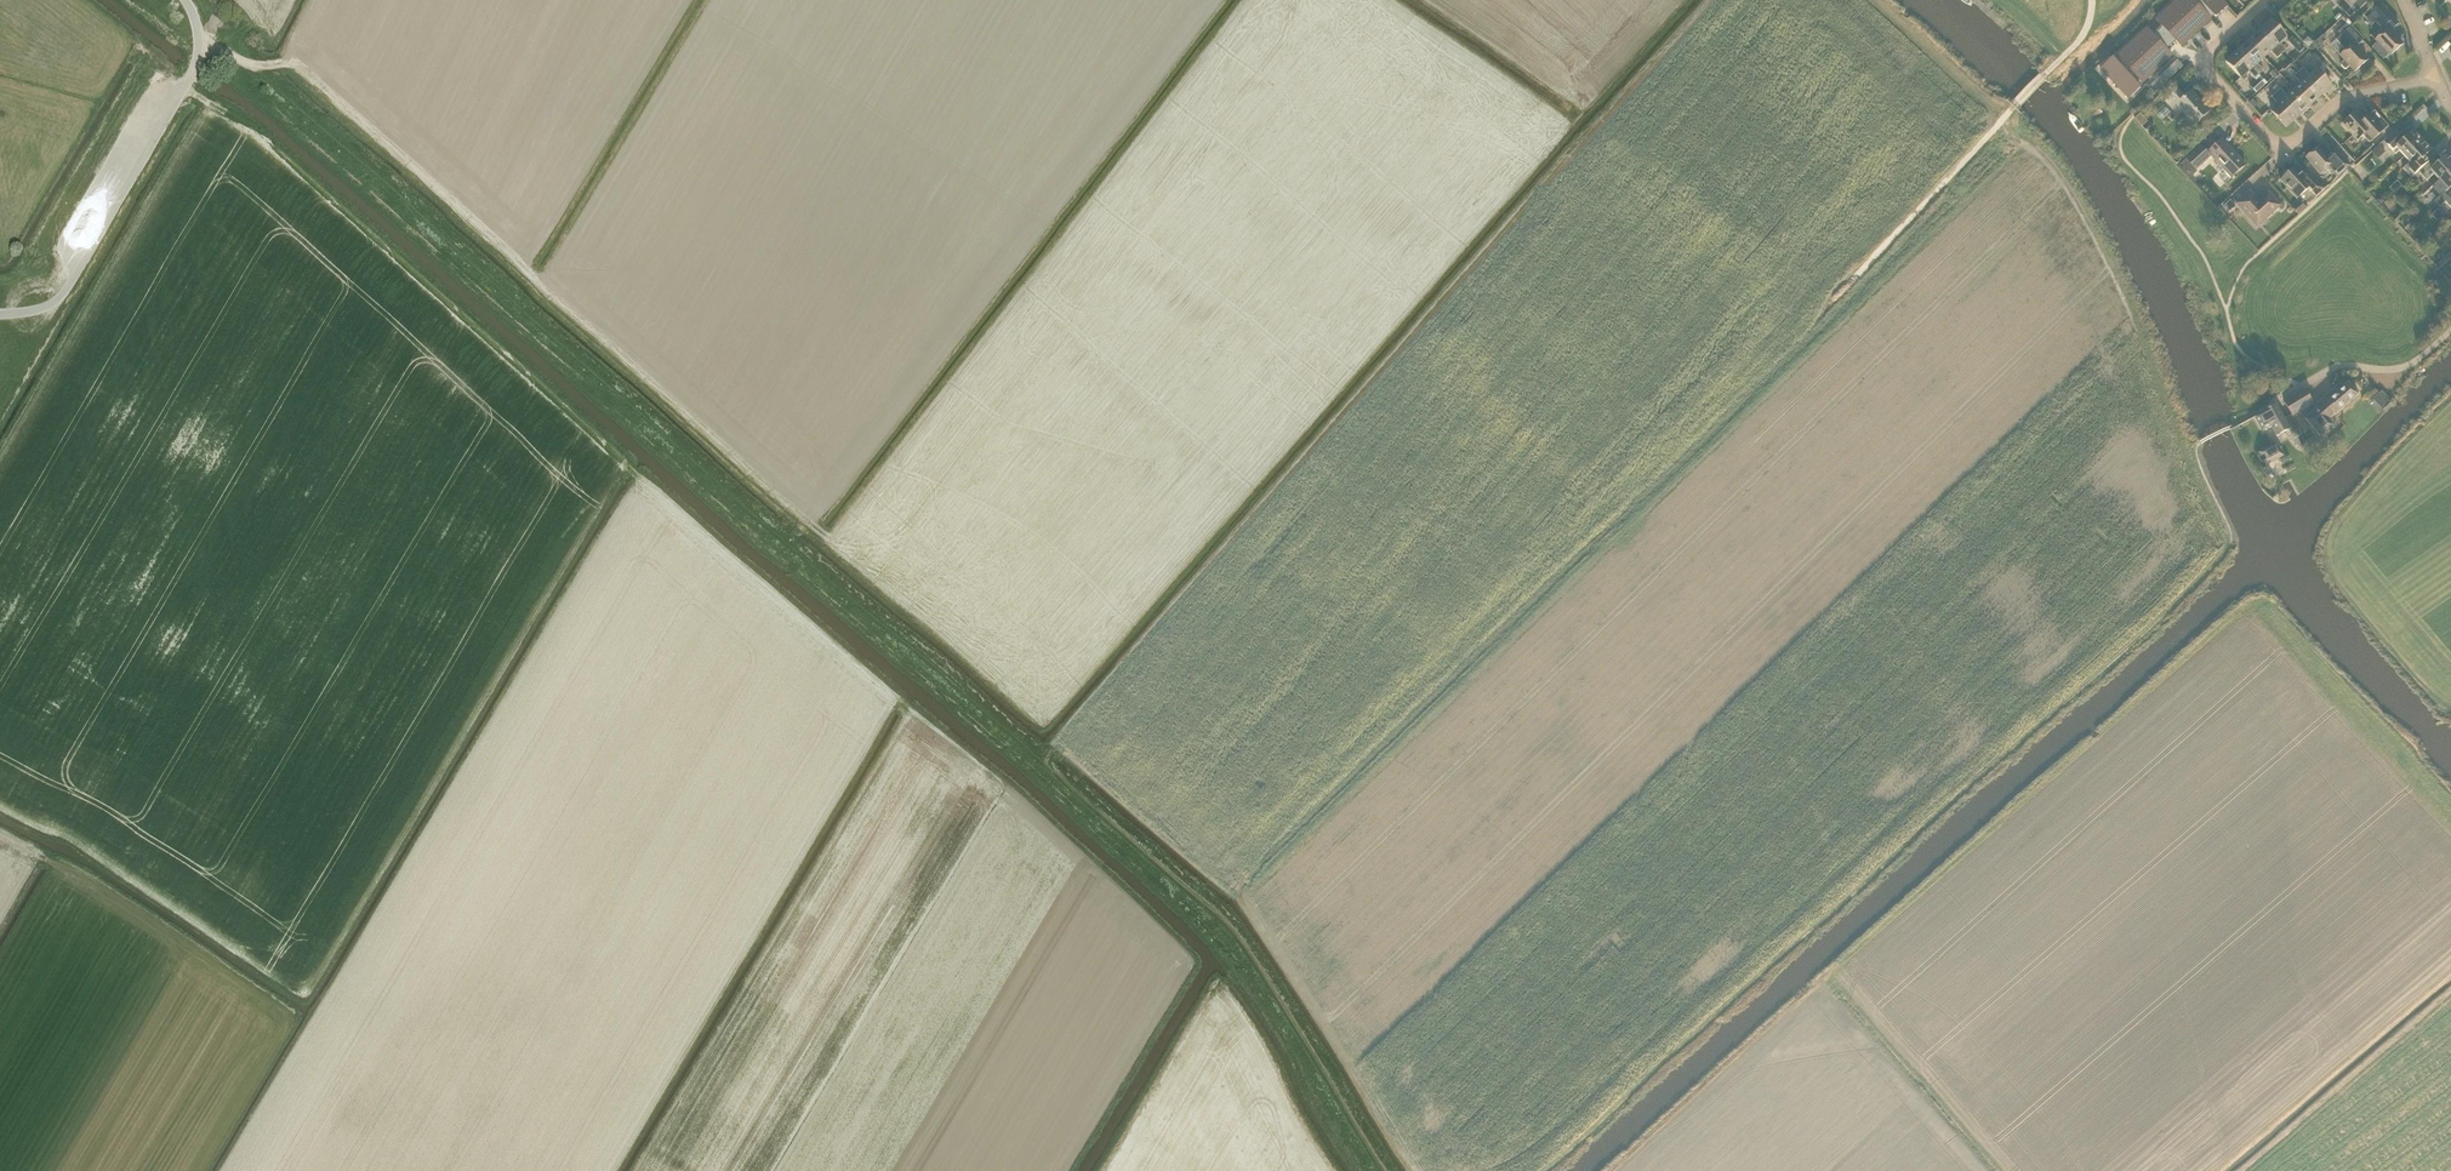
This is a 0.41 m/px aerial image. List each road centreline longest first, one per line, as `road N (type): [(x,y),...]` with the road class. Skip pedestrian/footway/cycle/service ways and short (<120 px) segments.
road 1 (track): [(251,62),(635,414),(1206,909),(1251,964),(1382,1170)]
road 2 (track): [(251,62),(295,64),(818,531),(846,545),(1030,698)]
road 3 (unclassified): [(0,313),(42,307),(72,280),(190,80),(199,41),(186,0)]
road 4 (residential): [(2436,78),(2345,96),(2282,152),(2198,61),(2262,2)]
road 5 (track): [(2093,0),(2080,41),(1860,274)]

